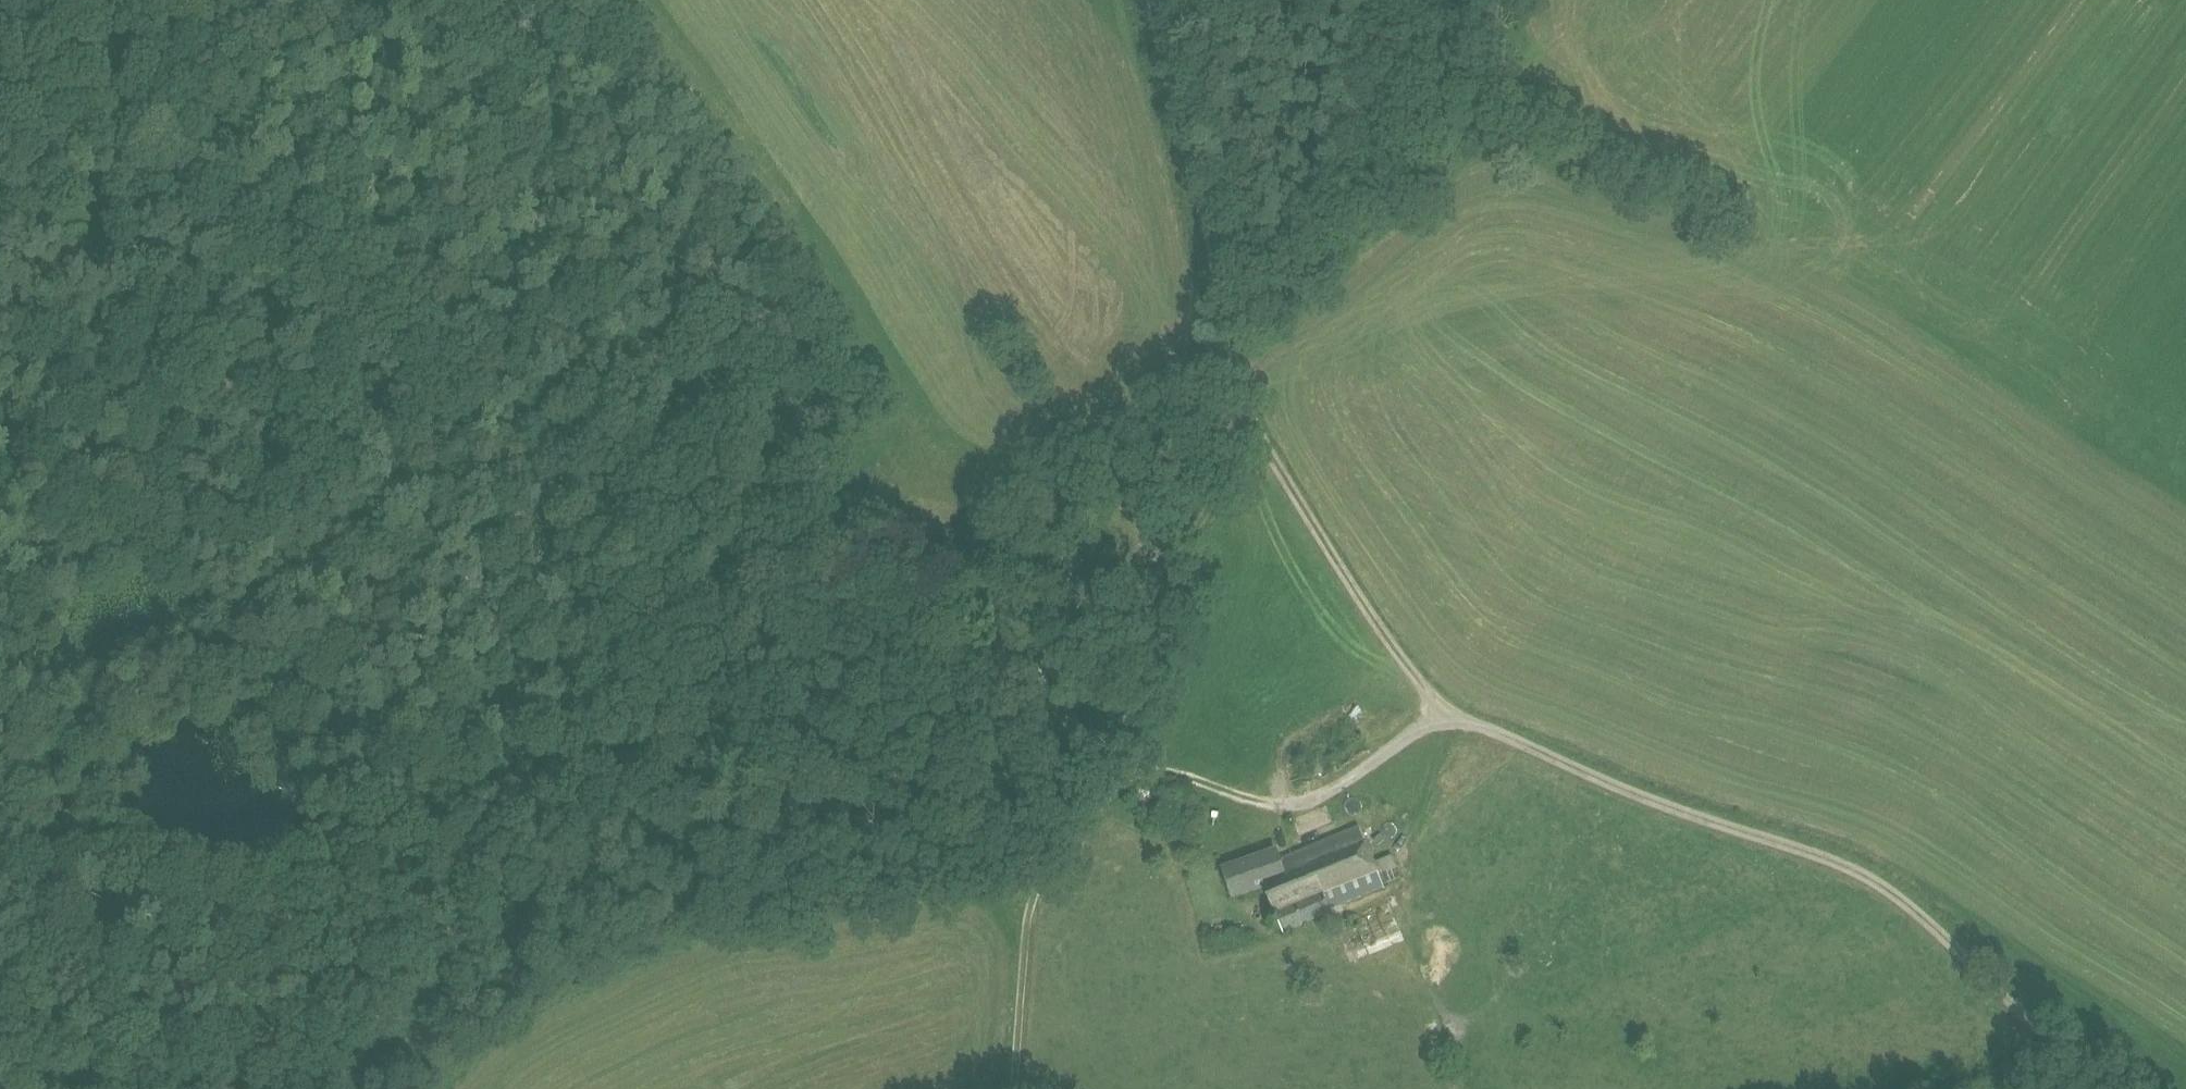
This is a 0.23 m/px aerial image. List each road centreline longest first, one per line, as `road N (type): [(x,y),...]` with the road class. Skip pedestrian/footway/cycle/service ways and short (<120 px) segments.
road 1 (track): [(1147,0),(1255,409),(1329,549),(1409,668),(1469,721),(1886,888),(2104,1088)]

